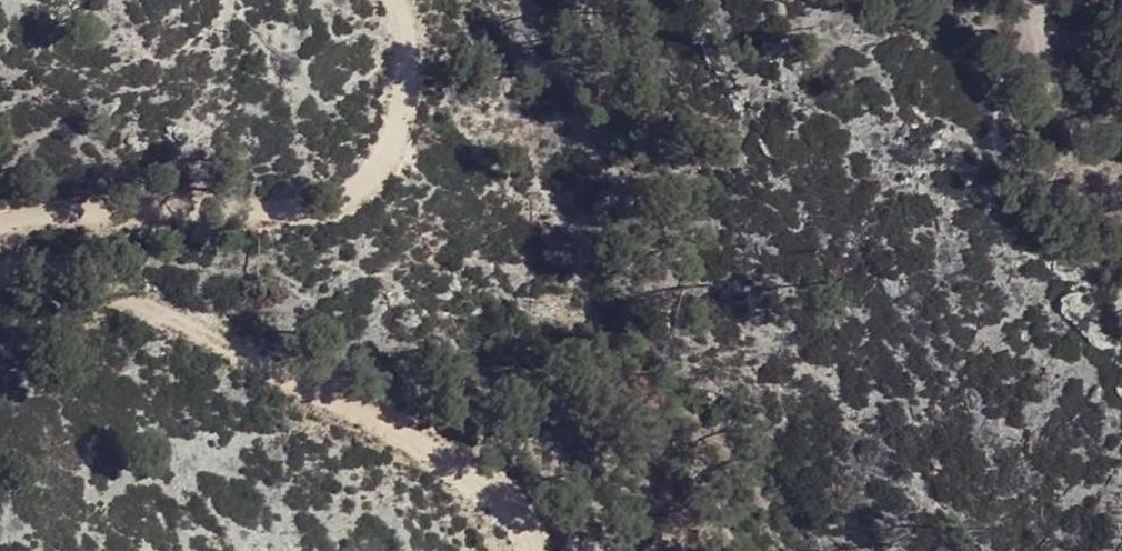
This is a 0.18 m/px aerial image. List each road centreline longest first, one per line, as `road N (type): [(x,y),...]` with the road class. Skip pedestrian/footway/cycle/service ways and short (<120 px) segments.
road 1 (track): [(0,286),(127,283),(180,322),(464,470),(504,522),(506,550)]
road 2 (track): [(391,0),(400,16),(401,84),(366,176),(338,199),(240,204),(107,196),(0,213)]

